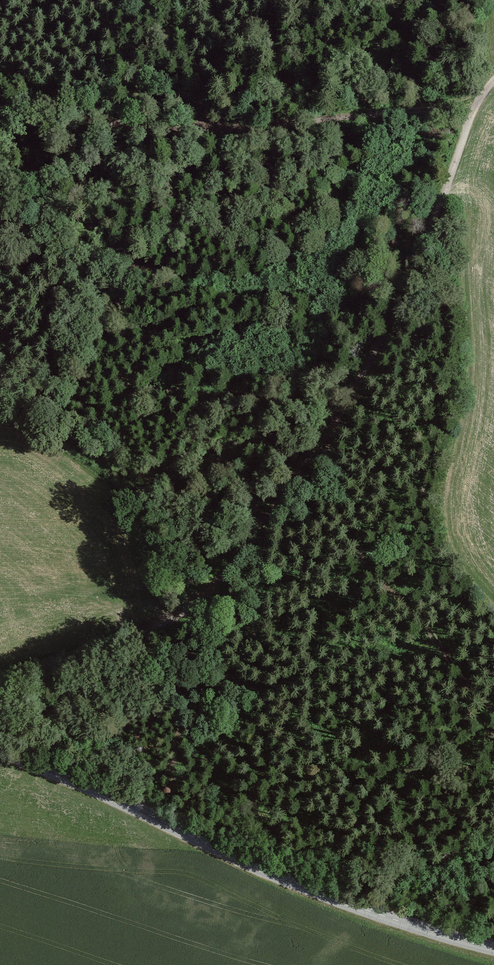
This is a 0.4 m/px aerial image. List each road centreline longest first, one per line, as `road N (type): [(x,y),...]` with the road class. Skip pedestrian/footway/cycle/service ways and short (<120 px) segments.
road 1 (unclassified): [(0,679),(138,632),(191,606),(219,581),(341,416),(493,80)]
road 2 (tertiary): [(0,749),(369,910),(493,947)]
road 3 (track): [(179,0),(199,131),(421,107),(474,110)]
road 4 (track): [(199,131),(0,106)]

